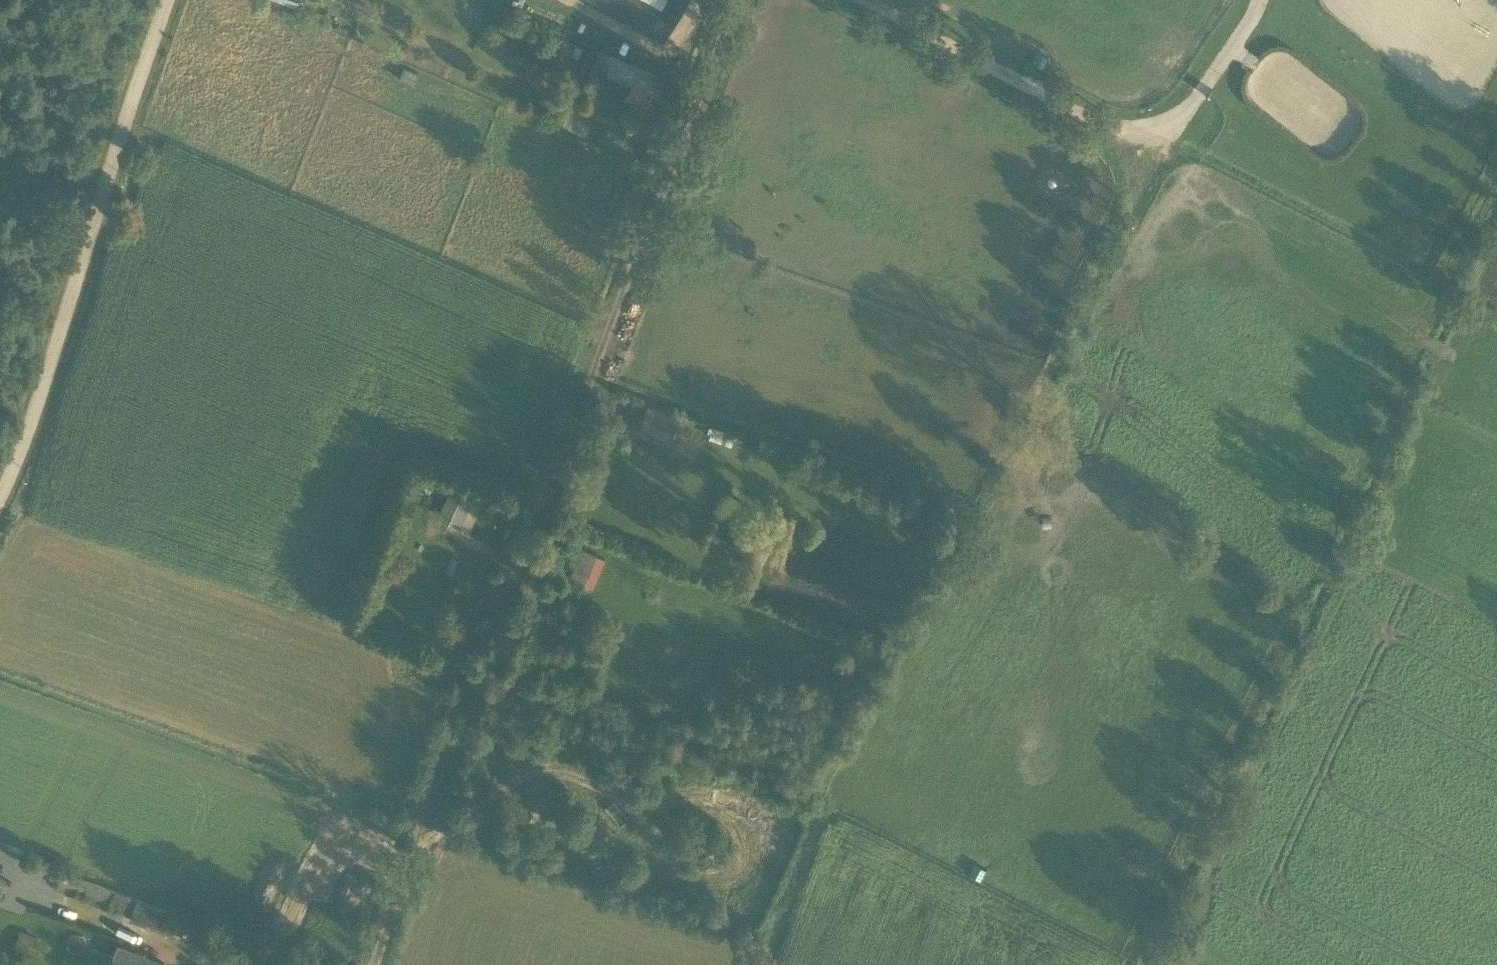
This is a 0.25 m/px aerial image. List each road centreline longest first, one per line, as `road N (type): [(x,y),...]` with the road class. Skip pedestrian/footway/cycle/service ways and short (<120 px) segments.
road 1 (unclassified): [(169,0),(41,397),(0,499)]
road 2 (track): [(1155,154),(865,0)]
road 3 (track): [(774,964),(838,813)]

